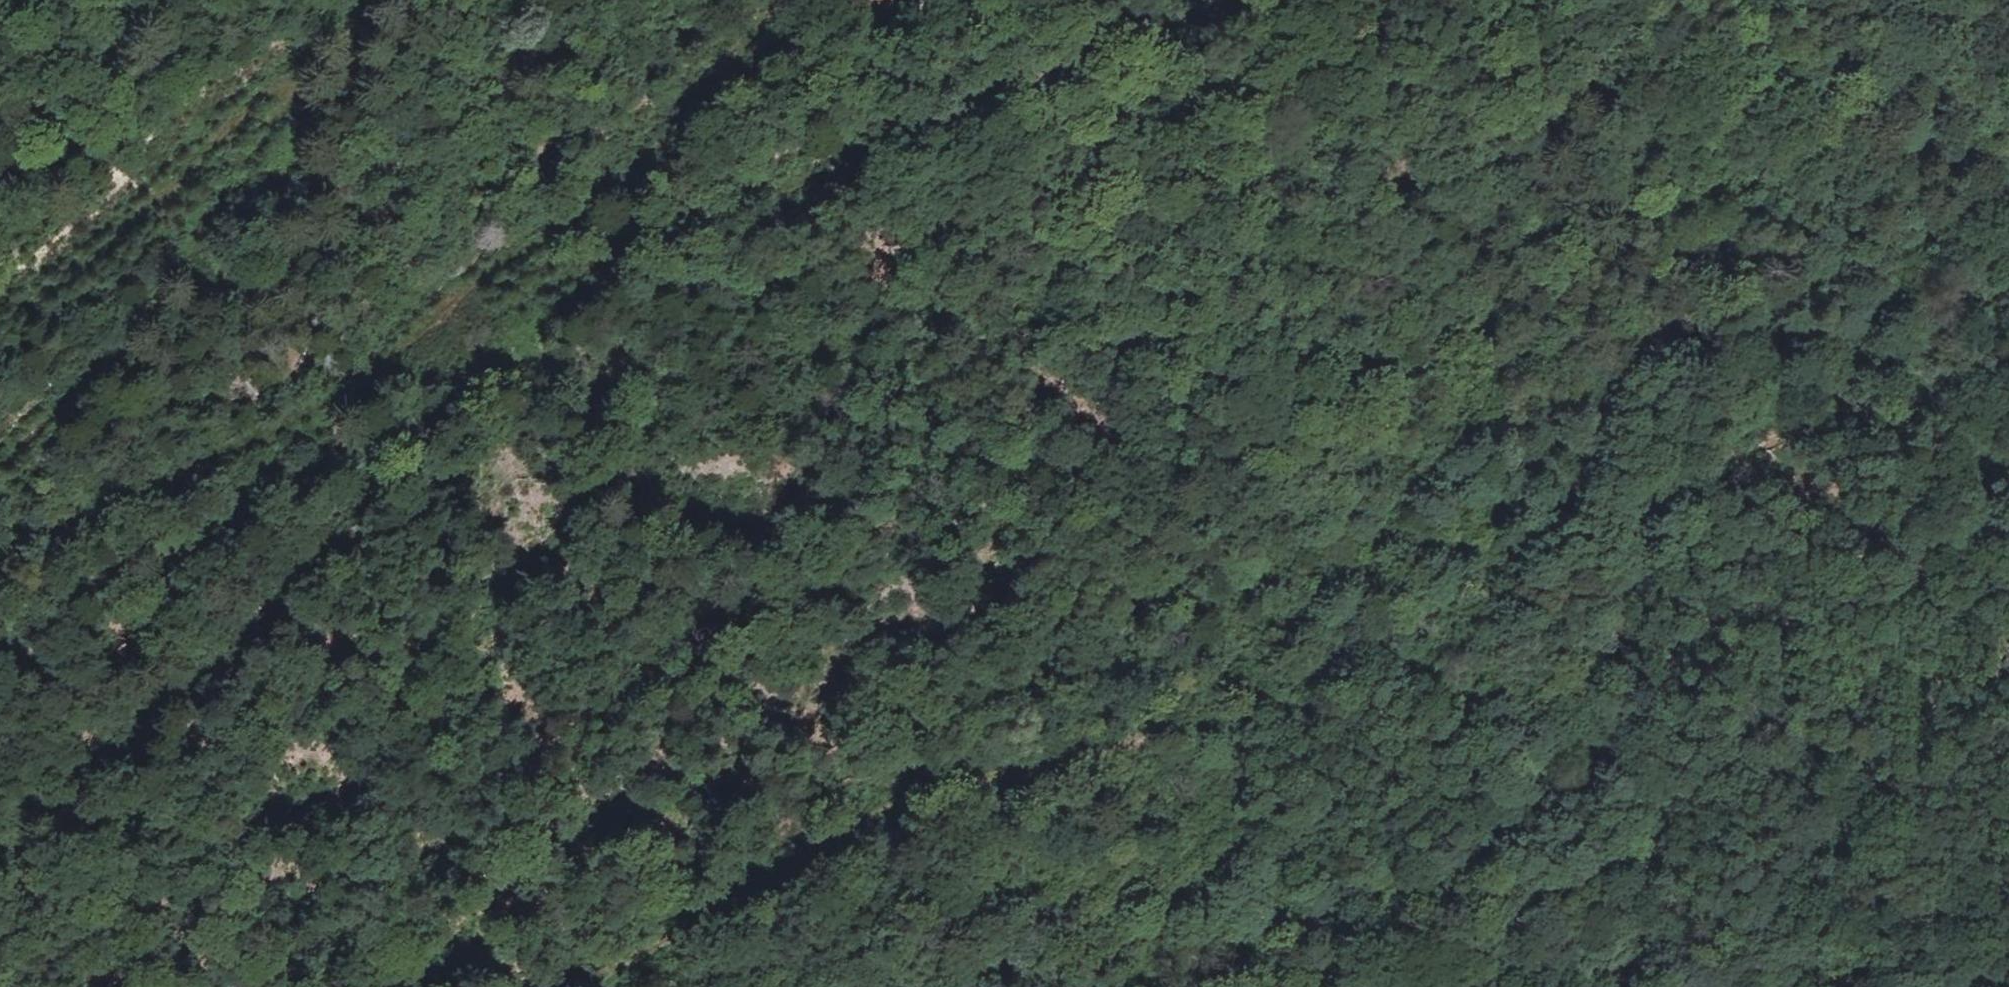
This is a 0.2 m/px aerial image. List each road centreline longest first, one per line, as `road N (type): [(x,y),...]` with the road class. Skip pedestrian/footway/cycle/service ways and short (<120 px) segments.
road 1 (track): [(0,537),(486,302),(980,115),(1225,0)]
road 2 (track): [(0,464),(134,311),(375,0)]
road 3 (track): [(355,0),(170,196),(0,321)]

